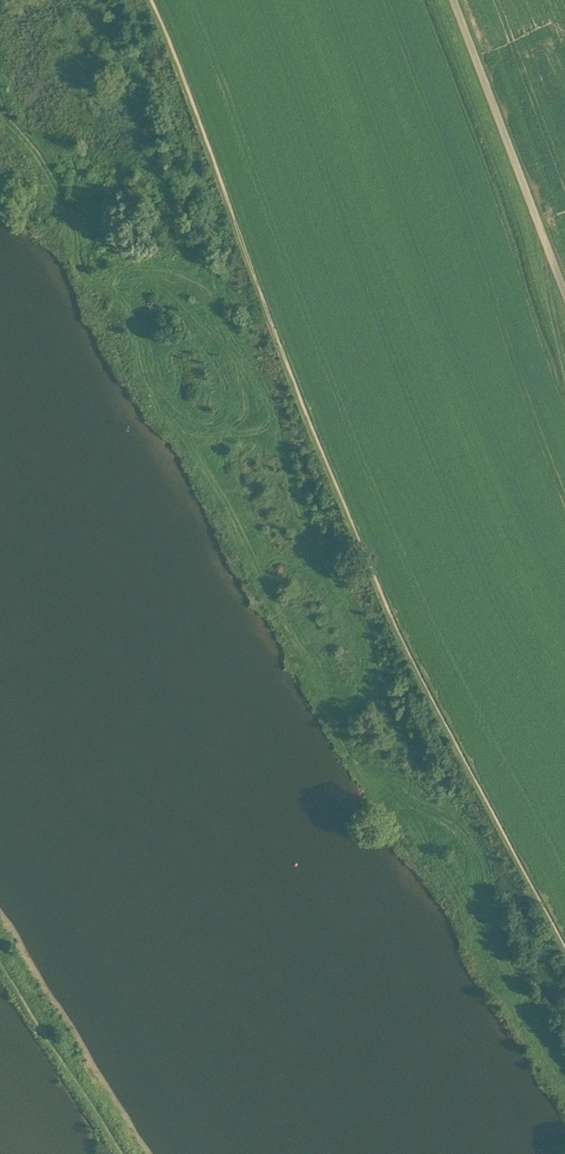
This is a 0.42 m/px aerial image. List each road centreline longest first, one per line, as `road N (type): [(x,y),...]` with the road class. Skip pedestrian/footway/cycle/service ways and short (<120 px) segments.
road 1 (unclassified): [(564,286),(454,0)]

